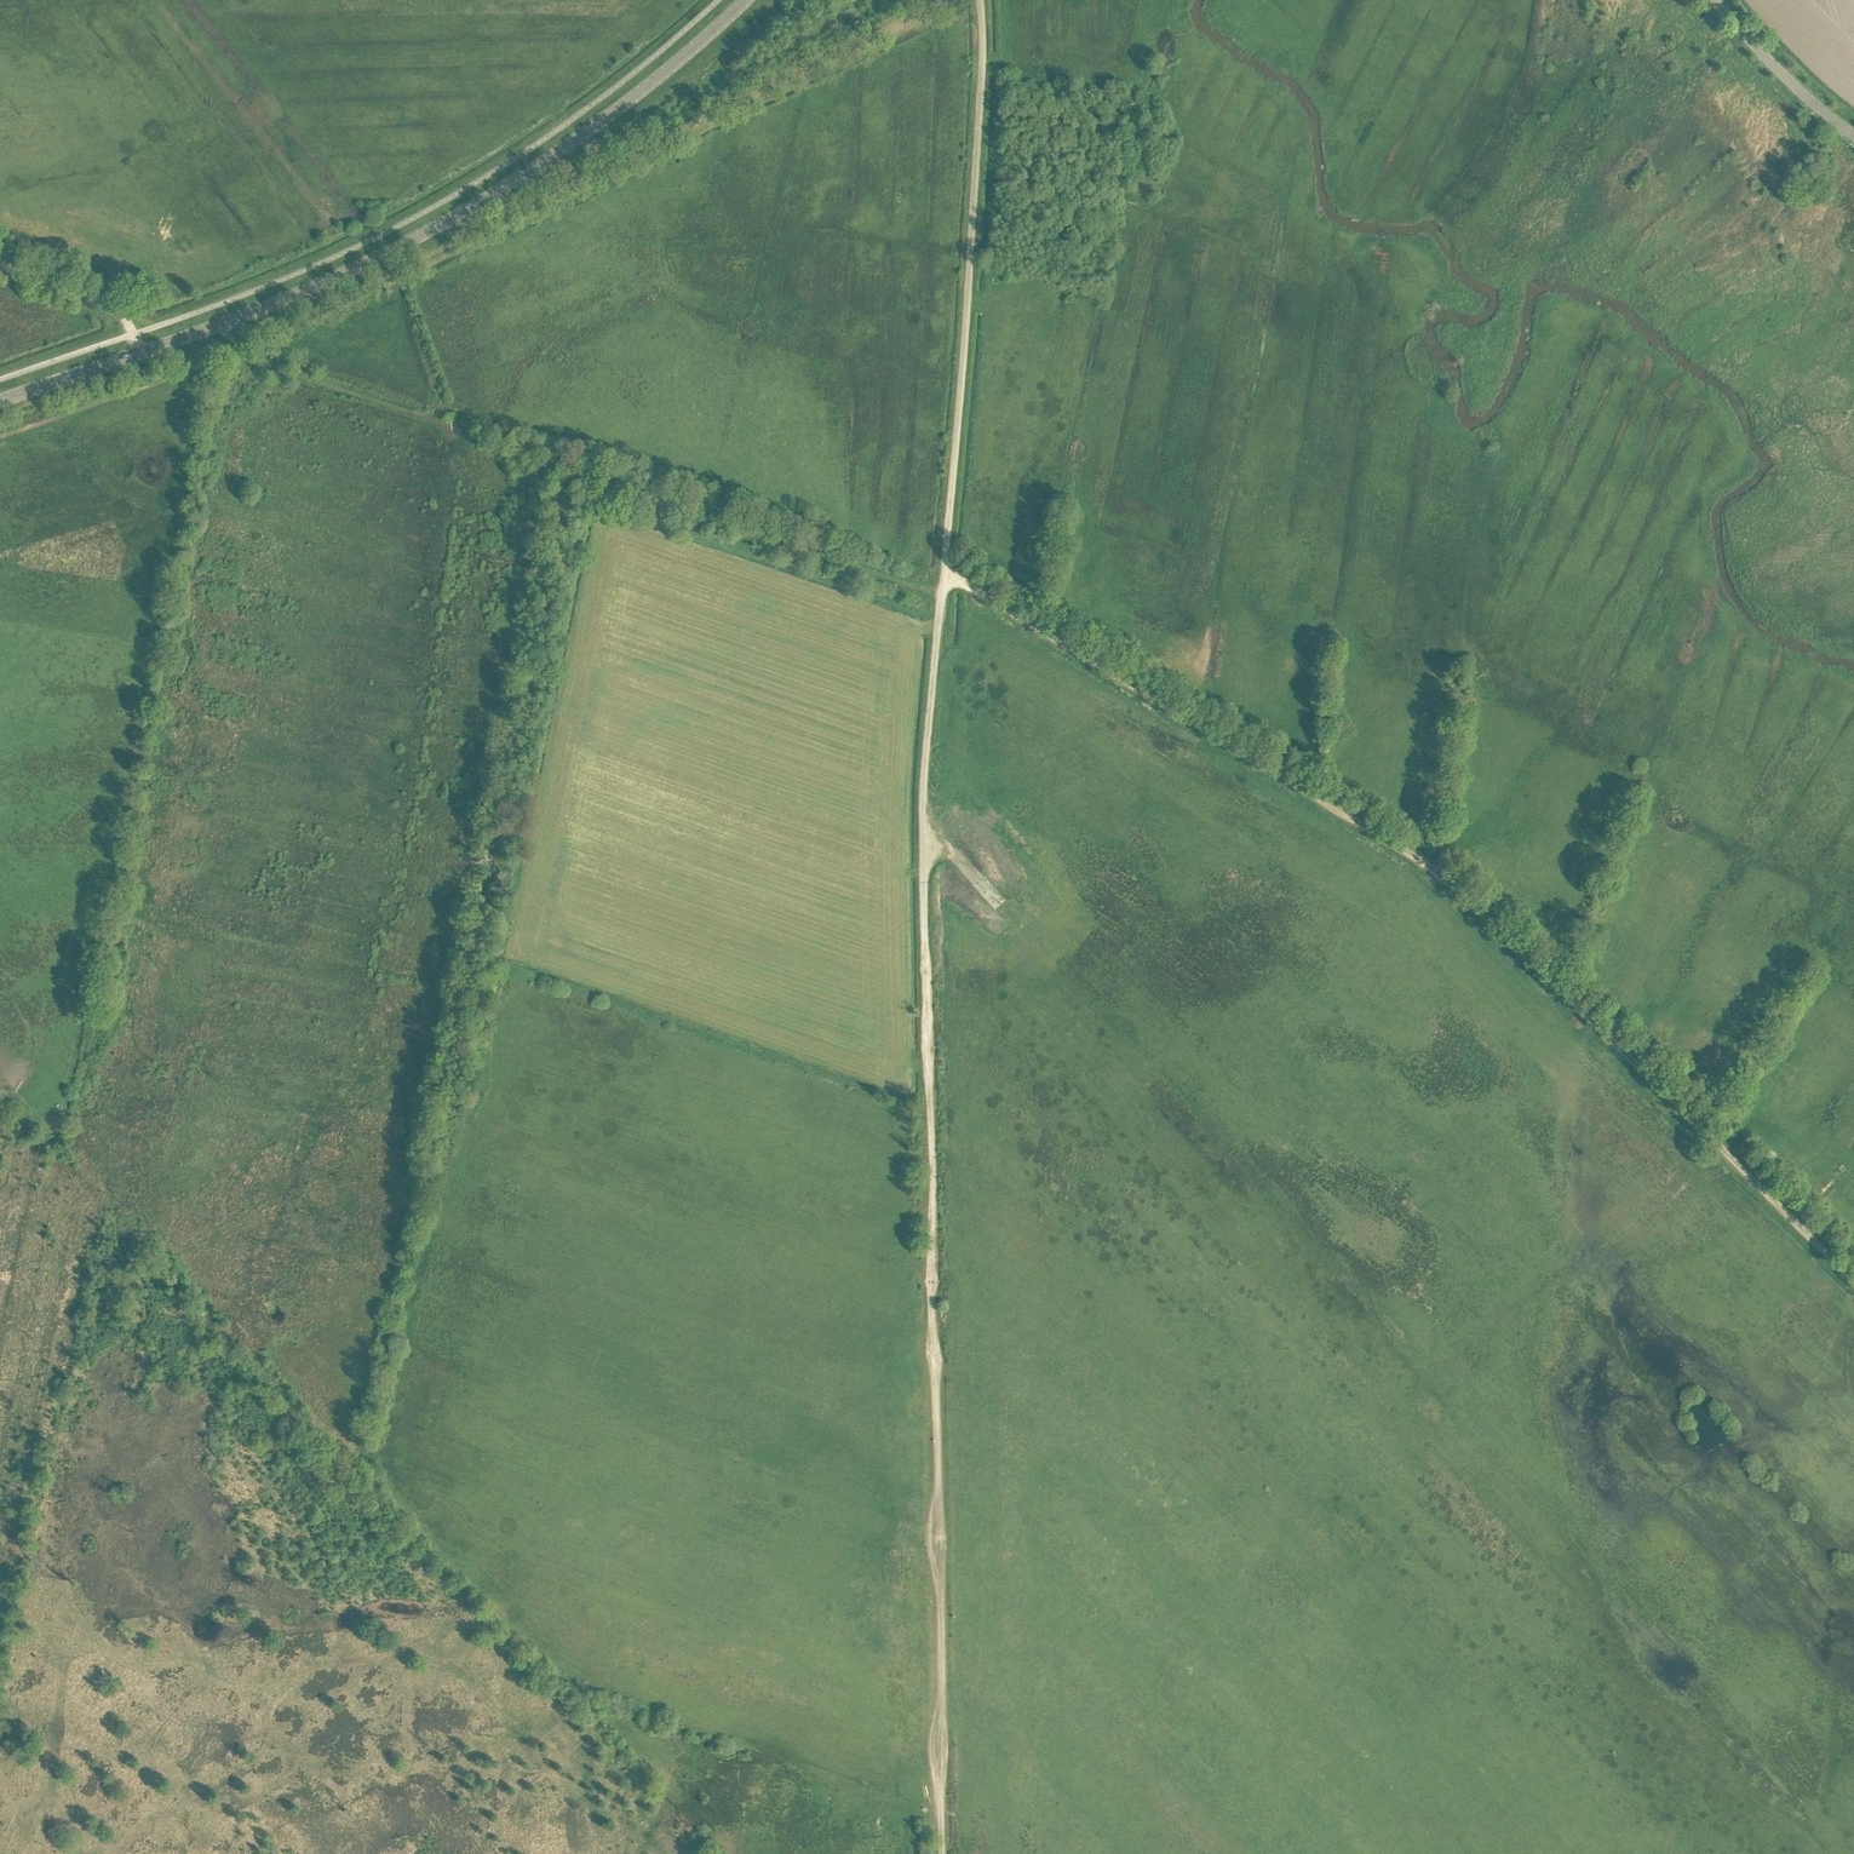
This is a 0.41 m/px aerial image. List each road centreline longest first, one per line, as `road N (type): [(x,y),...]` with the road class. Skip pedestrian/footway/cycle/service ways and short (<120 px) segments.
road 1 (track): [(942,1853),(923,791),(970,256),(979,0)]
road 2 (track): [(944,573),(1421,863),(1853,1282)]
road 3 (track): [(942,595),(276,367),(235,345),(222,324)]
road 4 (tertiary): [(0,401),(302,292),(497,193)]
road 5 (unclassified): [(497,193),(520,209),(945,0)]
road 6 (tertiary): [(497,193),(621,107),(745,0)]
road 7 (tertiary): [(1853,136),(1714,0)]
road 8 (track): [(0,268),(116,310),(141,352)]

